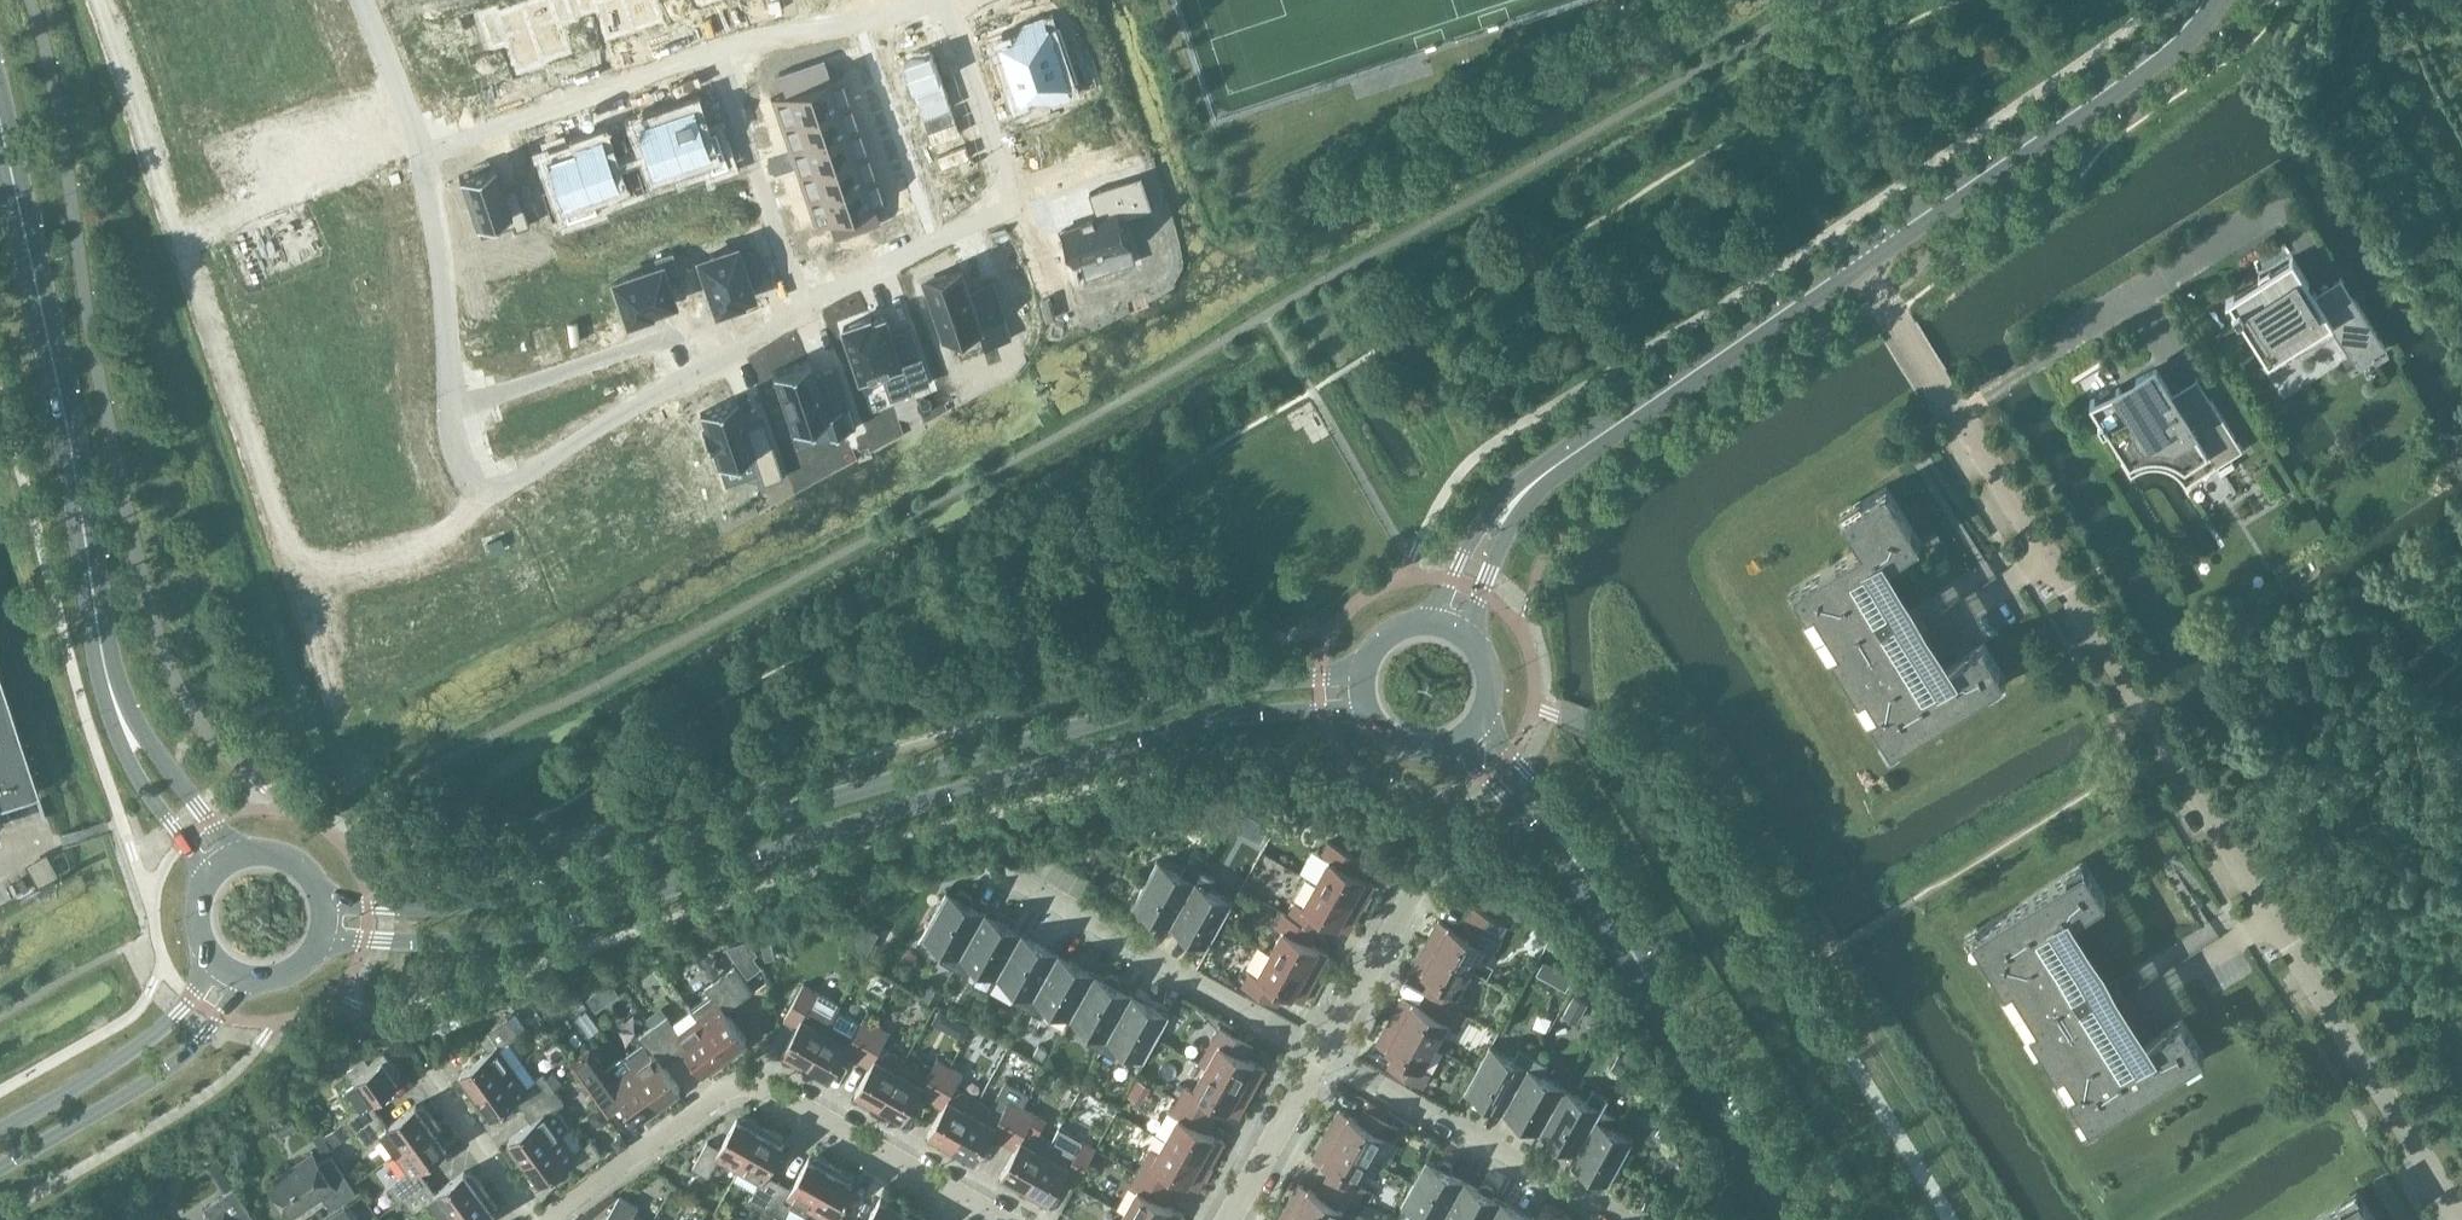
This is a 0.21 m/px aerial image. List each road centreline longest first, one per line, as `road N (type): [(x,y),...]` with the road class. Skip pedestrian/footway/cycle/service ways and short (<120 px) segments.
road 1 (residential): [(1858,261),(2460,1219)]
road 2 (secondary): [(326,936),(444,943),(534,932),(1148,735),(1232,717),(1367,709)]
road 3 (secondary): [(1364,674),(1198,692),(466,906),(388,909),(327,901)]
road 4 (secondary): [(121,710),(102,641),(48,315),(0,110)]
road 5 (residential): [(546,1219),(724,1091),(750,1086),(1002,1219)]
road 6 (unclassified): [(1858,261),(2166,49),(2207,0)]
road 7 (unclassified): [(1522,498),(1858,261)]
road 8 (secondary): [(1800,1219),(1594,886)]
road 9 (residential): [(1323,1050),(996,872)]
road 10 (residential): [(449,409),(459,459),(477,489),(500,491),(706,367)]
road 11 (residential): [(1625,1219),(1323,1050)]
road 12 (tertiary): [(0,1169),(169,1068),(249,980)]
road 13 (residential): [(424,155),(642,69),(715,54)]
road 14 (residential): [(449,409),(690,328),(706,367)]
road 15 (tertiary): [(212,957),(158,1032),(0,1132)]
road 16 (residential): [(715,54),(806,313)]
road 17 (residential): [(424,155),(441,254),(449,409)]
road 18 (residential): [(806,313),(1015,209)]
road 19 (residential): [(715,54),(760,35),(893,16),(932,0)]
road 20 (residential): [(1015,209),(947,0)]
road 21 (secondary): [(1594,886),(1572,828),(1482,716)]
road 22 (secondary): [(1451,745),(1594,886)]
road 23 (secondary): [(121,710),(137,778),(211,879)]
road 24 (residential): [(1230,1219),(1323,1050)]
road 25 (secondary): [(241,856),(121,710)]
road 26 (residential): [(1323,1050),(1419,889)]
road 27 (residential): [(531,1219),(433,1079)]
road 28 (residential): [(368,0),(424,155)]
road 29 (unclassified): [(1522,498),(1472,539),(1428,623)]
road 30 (unclassified): [(1464,635),(1522,498)]

